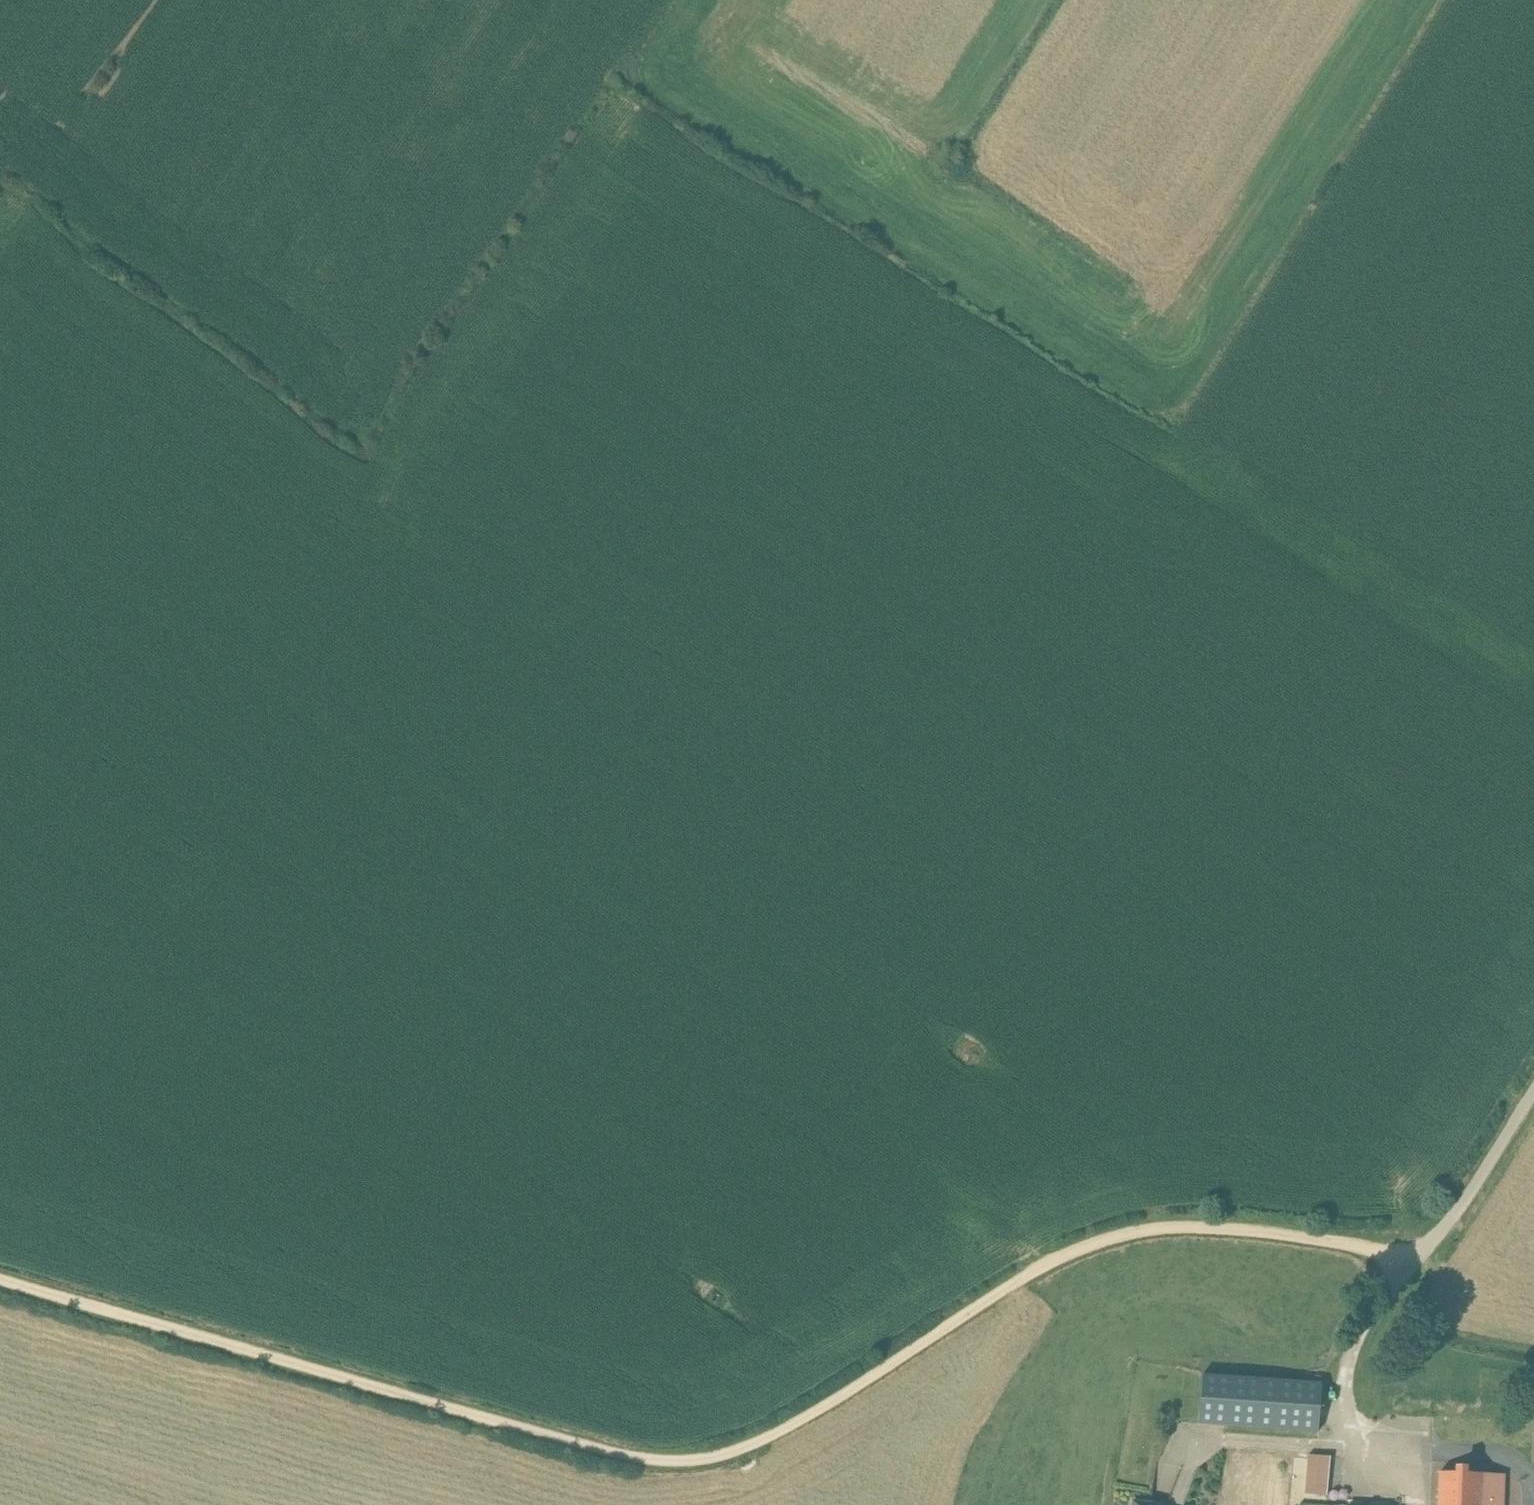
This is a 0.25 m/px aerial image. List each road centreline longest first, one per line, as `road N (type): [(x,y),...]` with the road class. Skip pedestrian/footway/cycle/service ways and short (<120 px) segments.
road 1 (track): [(0,1278),(306,1371),(683,1462),(738,1453),(1039,1276),(1132,1234),(1260,1234),(1414,1264)]
road 2 (unclassified): [(1414,1264),(1533,1090)]

